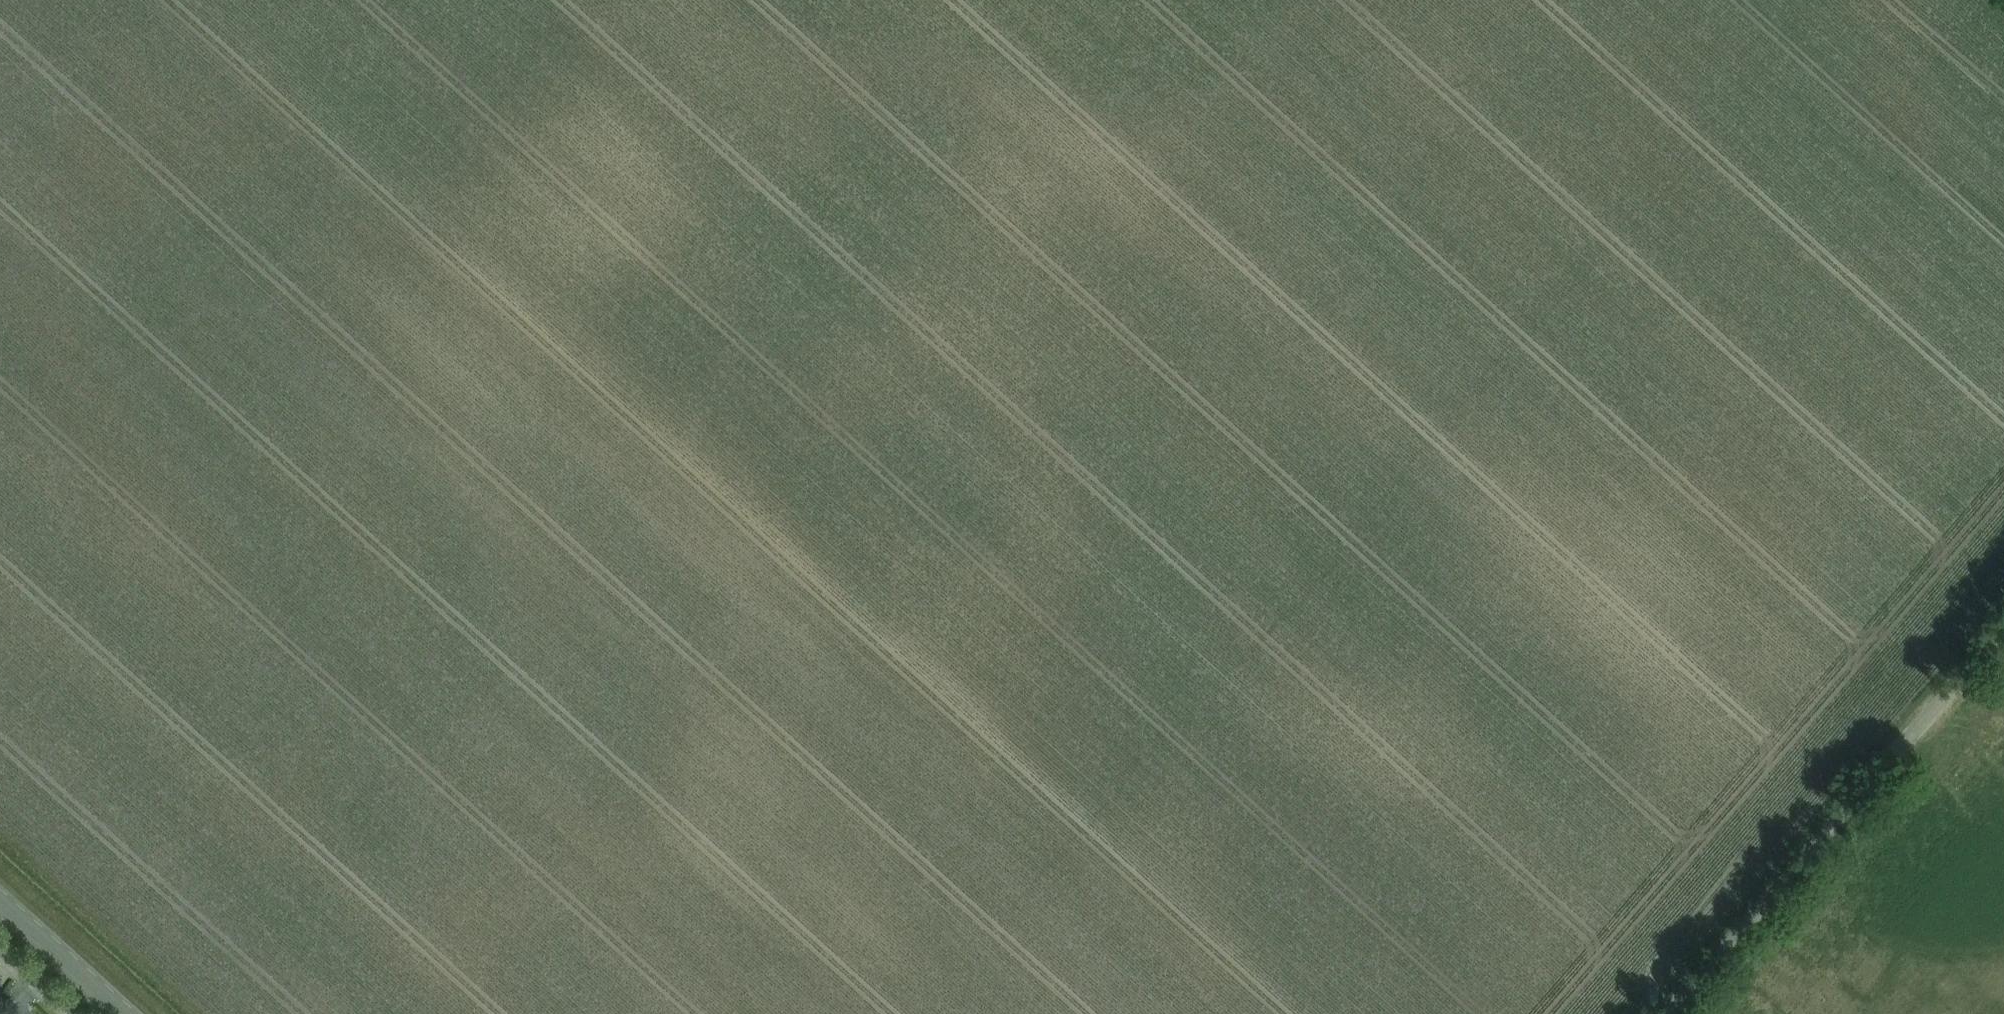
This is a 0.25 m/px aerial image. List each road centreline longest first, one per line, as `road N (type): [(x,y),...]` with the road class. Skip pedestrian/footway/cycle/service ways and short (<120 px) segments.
road 1 (unclassified): [(1679,1013),(2003,646)]
road 2 (secondary): [(124,1013),(0,901)]

